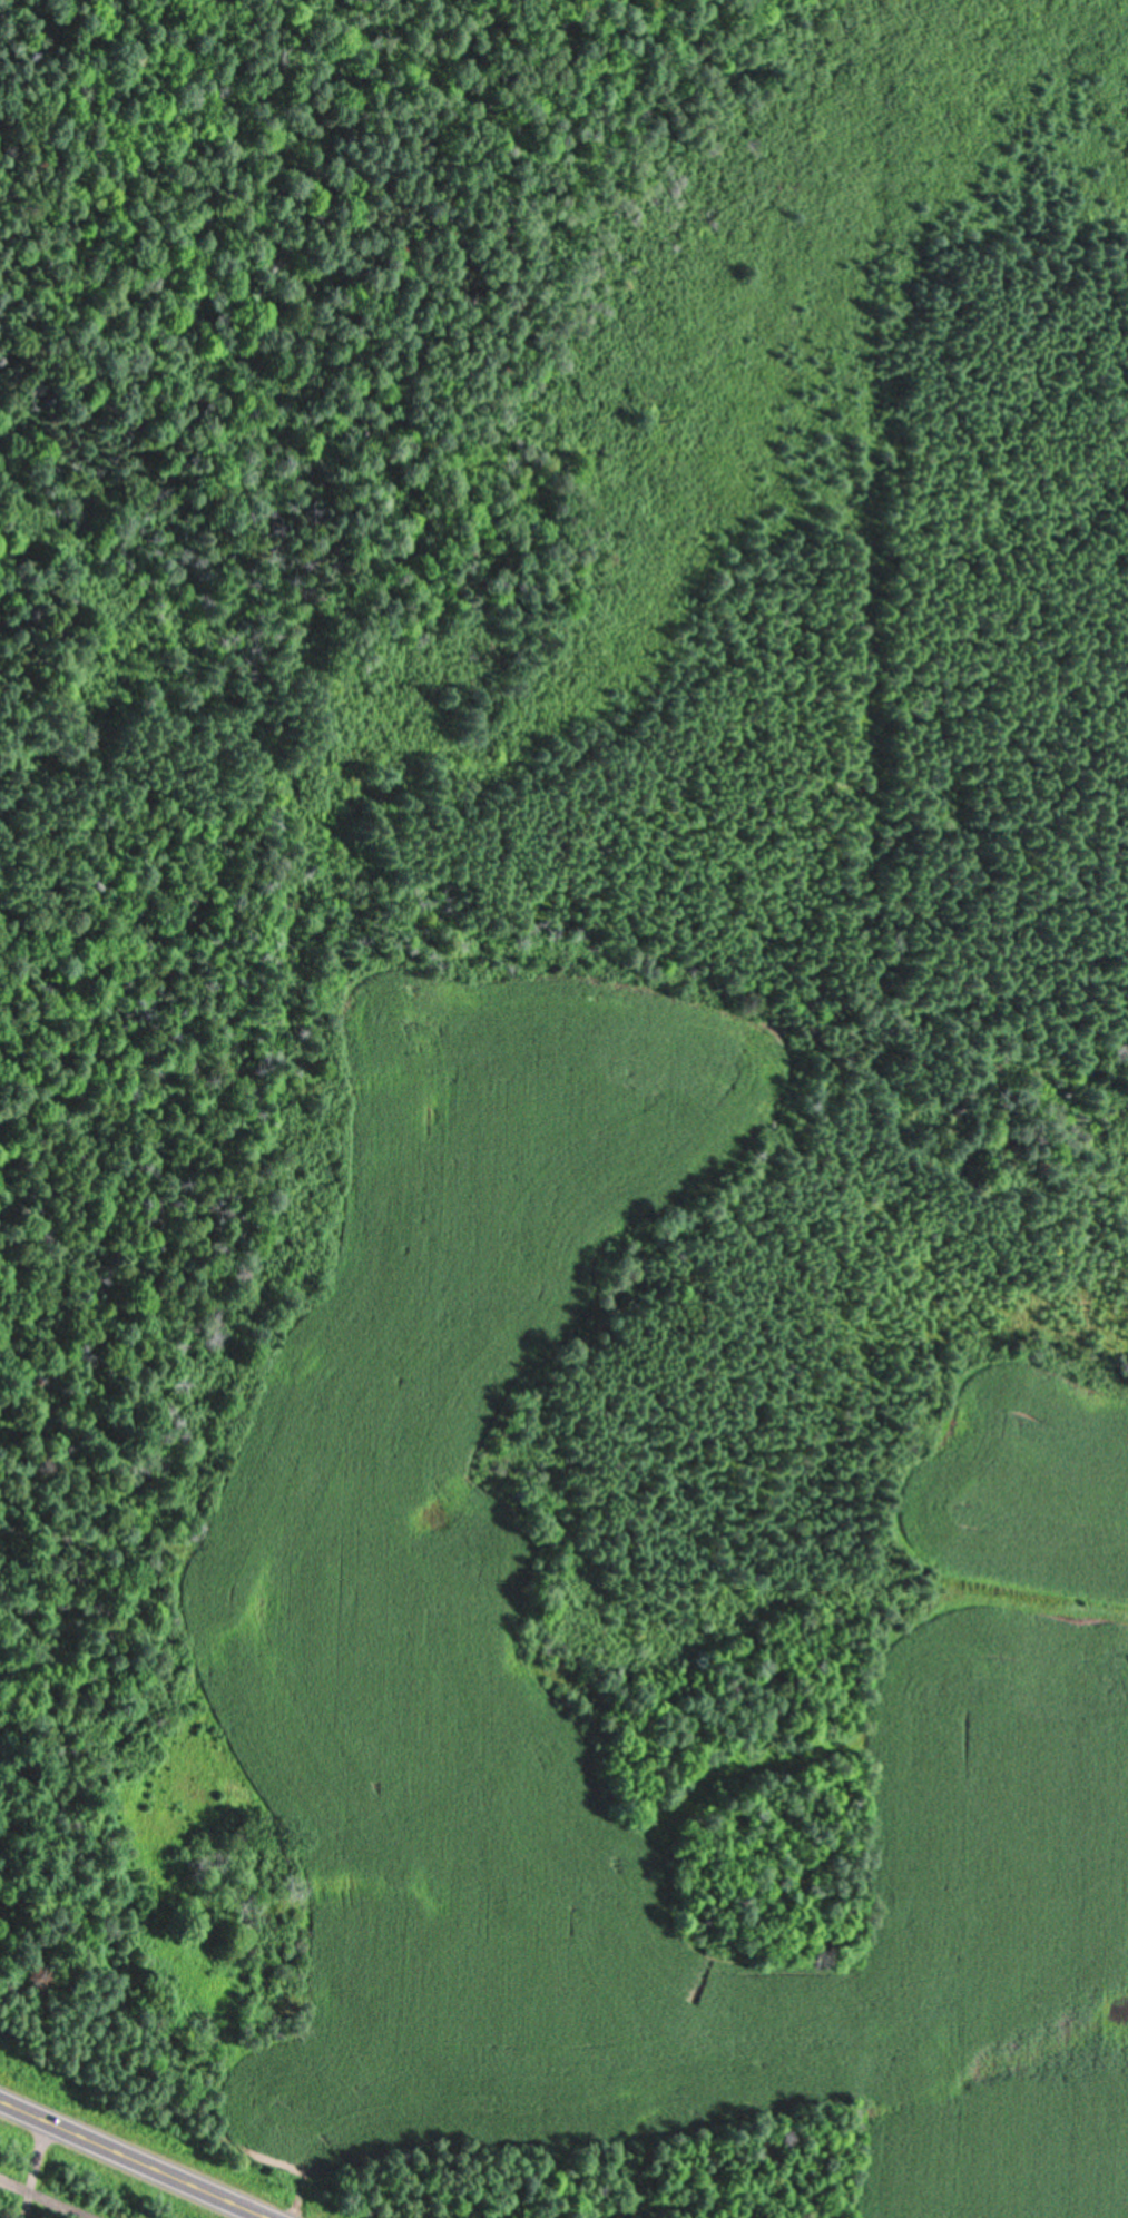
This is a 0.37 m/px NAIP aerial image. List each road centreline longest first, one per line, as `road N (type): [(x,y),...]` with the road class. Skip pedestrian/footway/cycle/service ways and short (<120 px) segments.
road 1 (primary): [(0,2098),(275,2217)]

